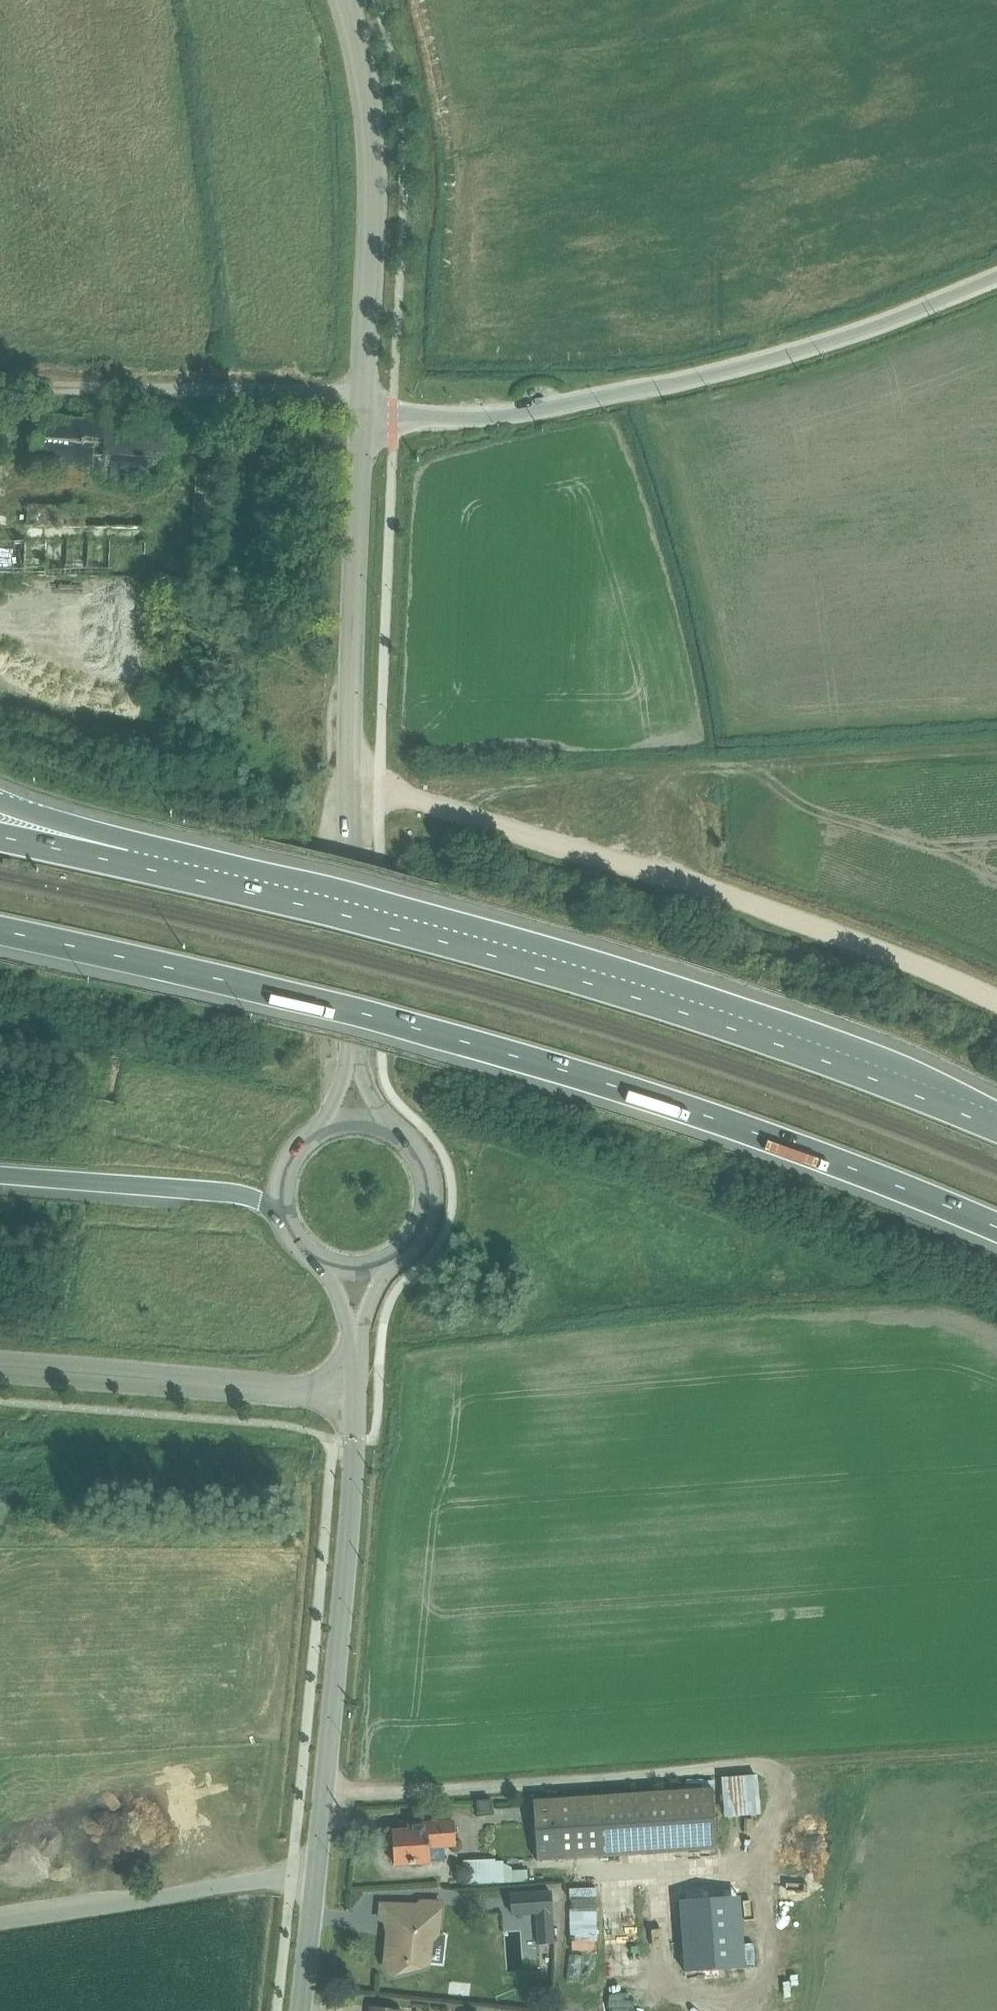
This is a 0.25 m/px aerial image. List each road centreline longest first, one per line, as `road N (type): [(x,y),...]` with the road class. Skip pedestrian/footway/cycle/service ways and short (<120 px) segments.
road 1 (motorway): [(0,931),(558,1068),(840,1164),(996,1227)]
road 2 (motorway): [(996,1129),(745,1033),(565,976),(124,866)]
road 3 (track): [(355,794),(423,804),(727,897),(996,998)]
road 4 (unclassified): [(996,274),(823,335),(547,413),(362,421)]
road 5 (tertiary): [(362,421),(355,1064)]
road 6 (tertiary): [(356,1399),(317,1869)]
road 7 (tertiary): [(345,0),(373,169),(362,397)]
road 8 (unclassified): [(362,397),(0,390)]
road 9 (tertiary): [(0,1373),(356,1399)]
road 10 (unclassified): [(0,1917),(317,1869)]
road 11 (motorway): [(0,1177),(239,1194),(281,1216)]
road 12 (tertiary): [(381,1269),(420,1239),(434,1191),(416,1145),(383,1123)]
road 13 (tertiary): [(317,1869),(302,2010)]
road 14 (motorway): [(124,866),(0,804)]
road 15 (motorway): [(124,866),(0,837)]

